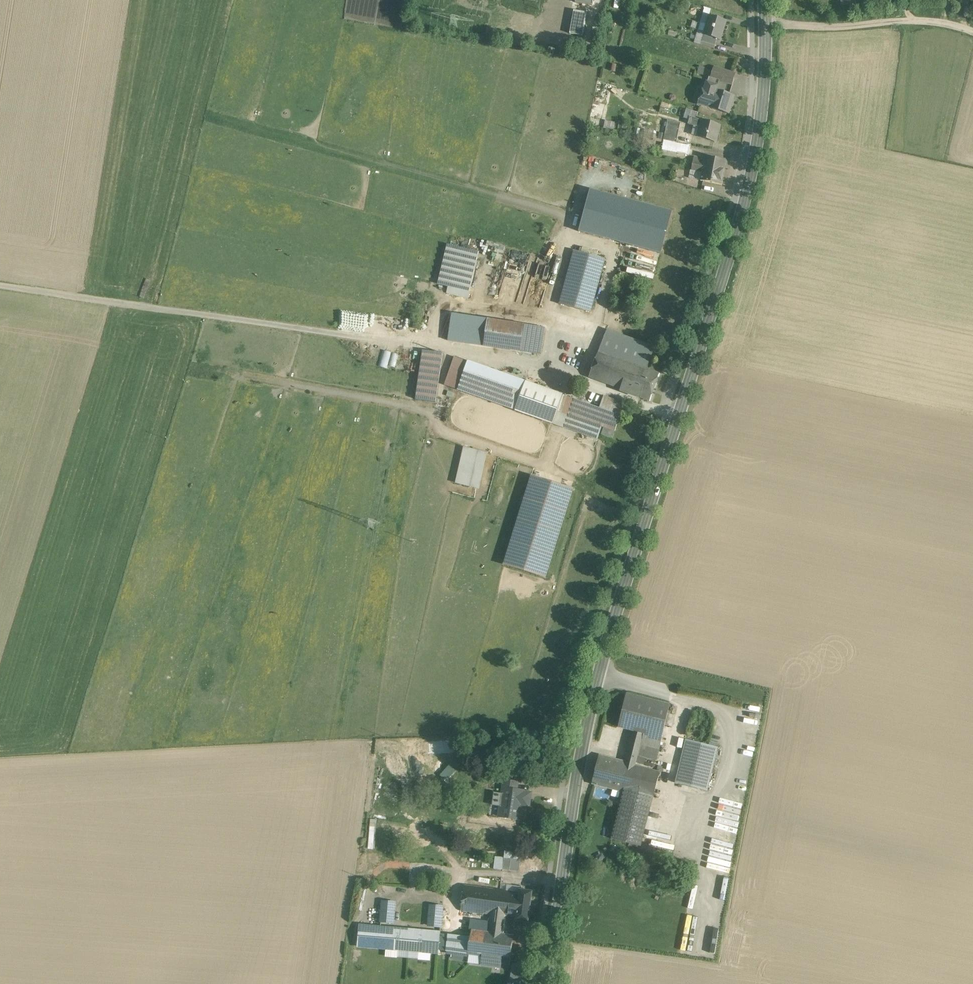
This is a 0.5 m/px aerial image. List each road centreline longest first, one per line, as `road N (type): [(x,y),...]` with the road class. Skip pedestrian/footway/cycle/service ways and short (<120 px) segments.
road 1 (tertiary): [(548,983),(584,737),(757,145),(764,0)]
road 2 (track): [(0,283),(436,344)]
road 3 (track): [(972,26),(944,19),(764,24)]

